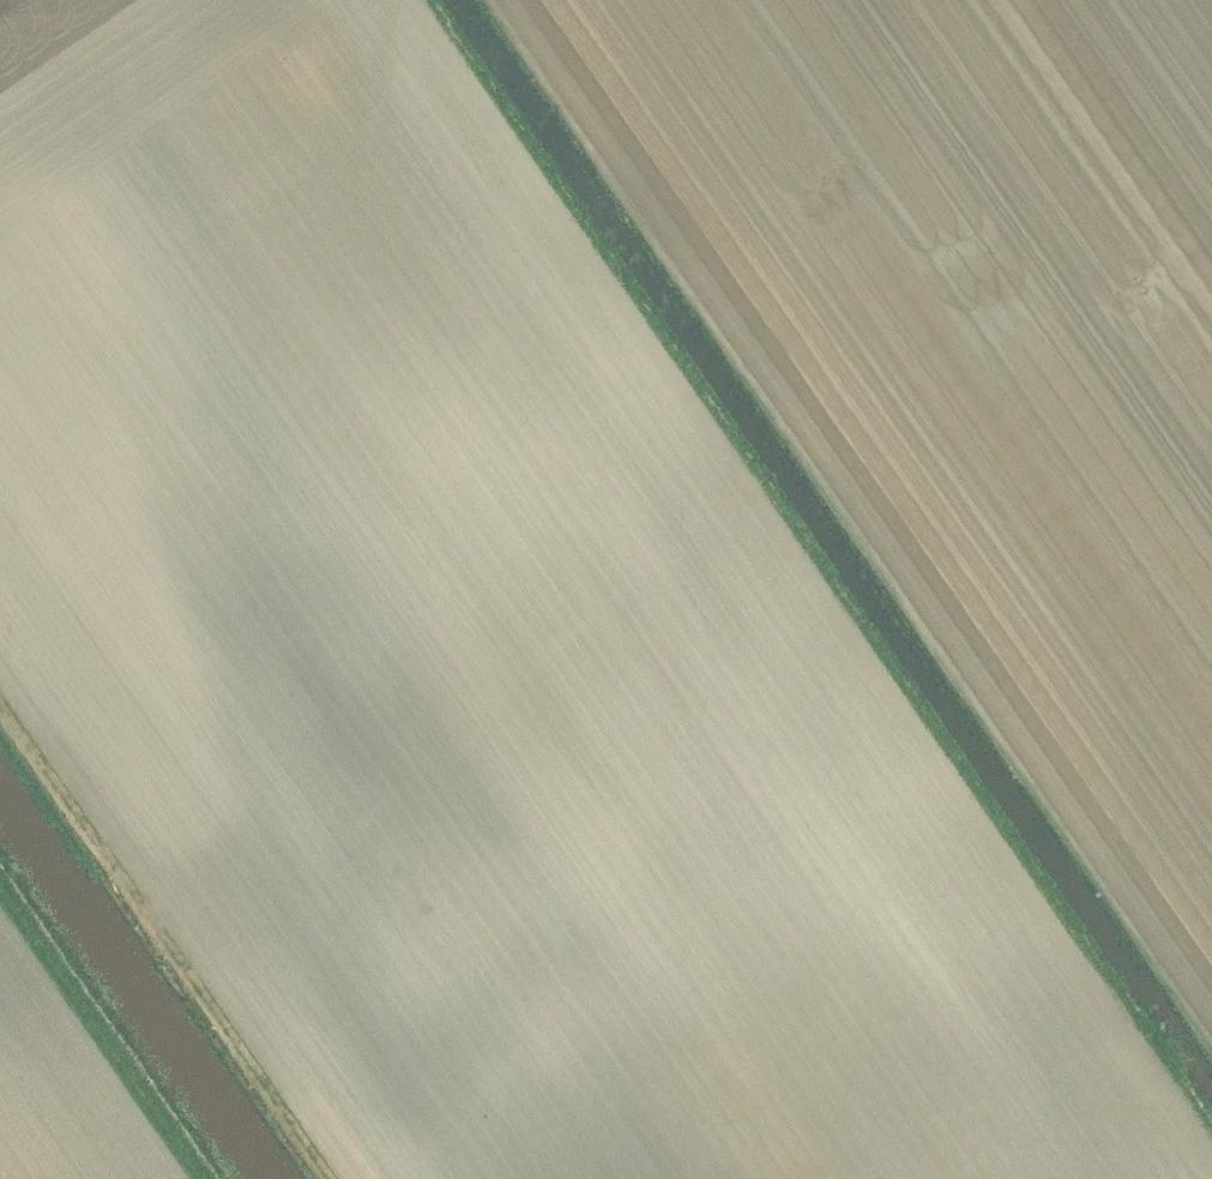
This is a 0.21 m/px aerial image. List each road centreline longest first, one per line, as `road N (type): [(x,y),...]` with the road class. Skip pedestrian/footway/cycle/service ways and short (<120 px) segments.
road 1 (track): [(0,868),(213,1178)]

